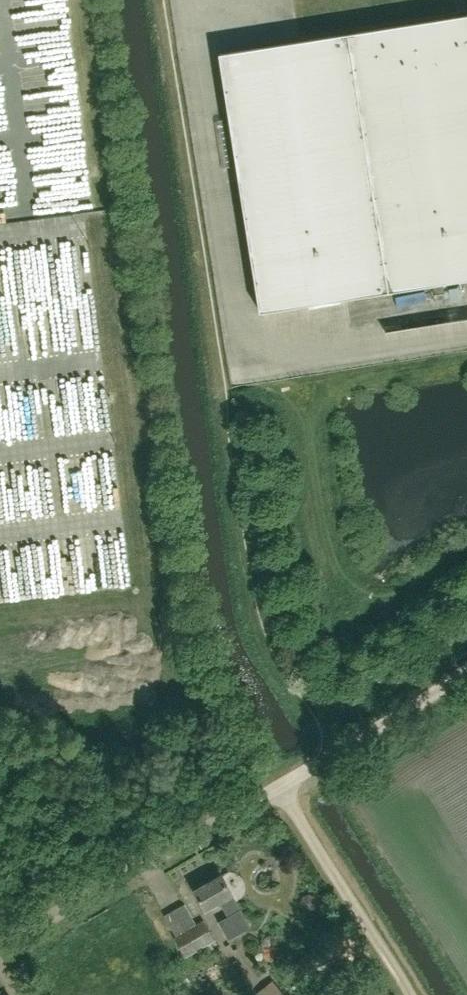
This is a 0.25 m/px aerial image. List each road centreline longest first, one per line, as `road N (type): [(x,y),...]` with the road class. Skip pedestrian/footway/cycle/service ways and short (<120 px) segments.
road 1 (unclassified): [(0,946),(466,669)]

